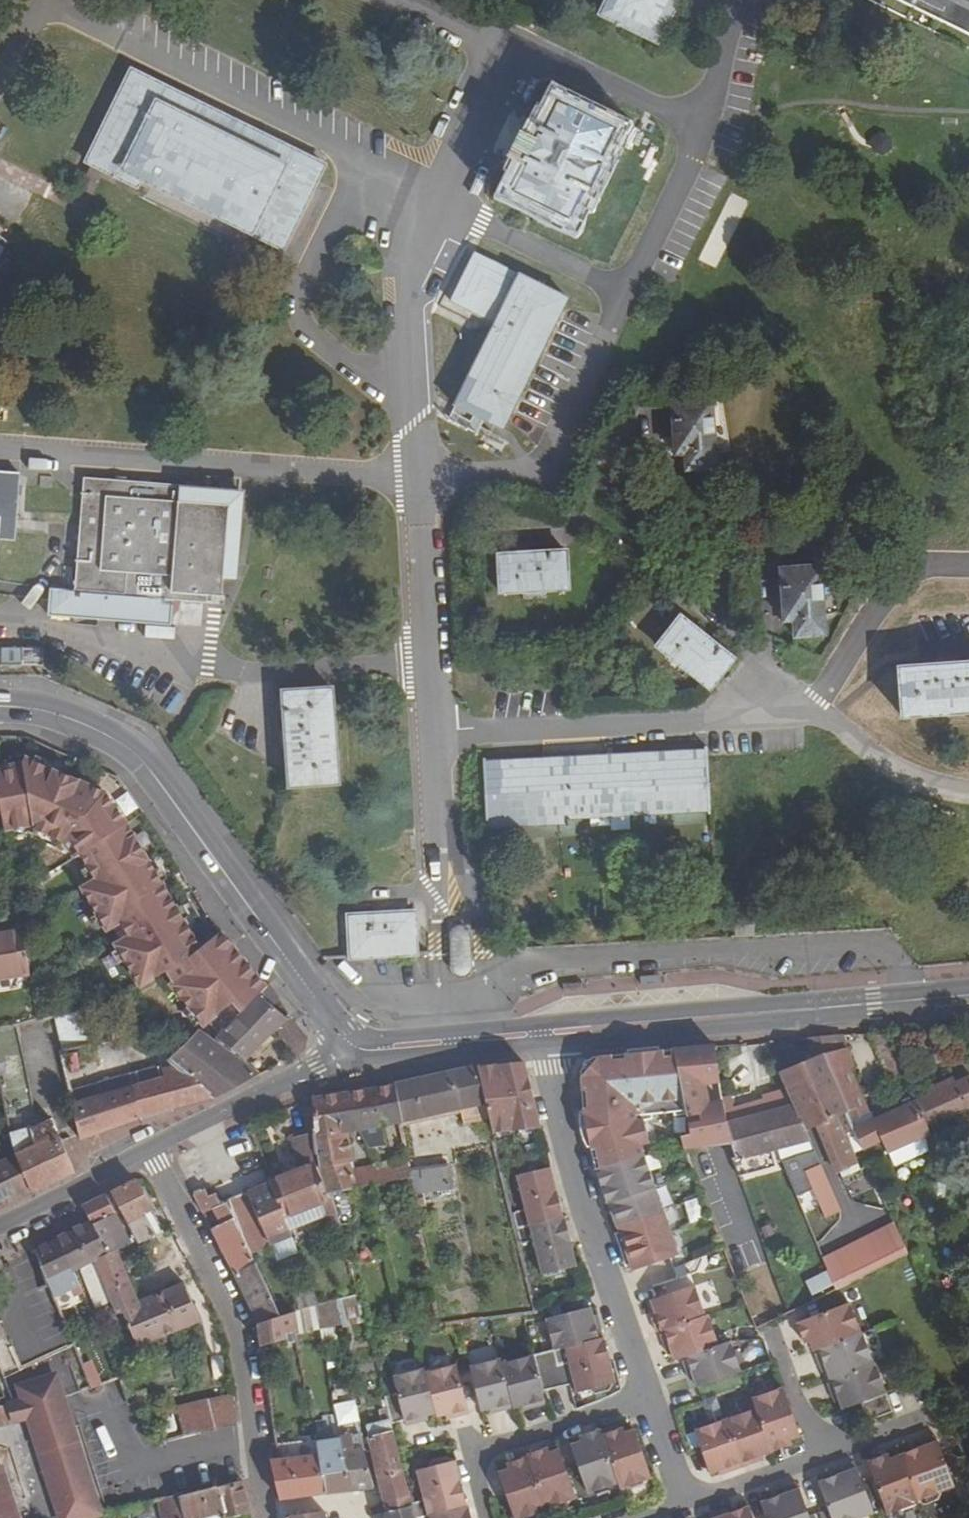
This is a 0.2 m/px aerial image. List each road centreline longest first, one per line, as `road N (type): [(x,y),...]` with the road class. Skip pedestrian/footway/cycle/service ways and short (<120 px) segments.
road 1 (secondary): [(0,708),(37,709),(120,738),(362,1055)]
road 2 (secondary): [(537,1034),(968,997)]
road 3 (residential): [(150,1153),(229,1325),(264,1517)]
road 4 (residential): [(537,1034),(571,1170),(646,1398)]
road 5 (residential): [(646,1398),(470,1454),(484,1517)]
road 6 (secondary): [(150,1153),(255,1095),(362,1055)]
road 7 (secondary): [(362,1055),(537,1034)]
road 8 (secondary): [(0,1228),(150,1153)]
road 9 (residential): [(681,1504),(827,1453)]
road 10 (residential): [(827,1453),(782,1338)]

